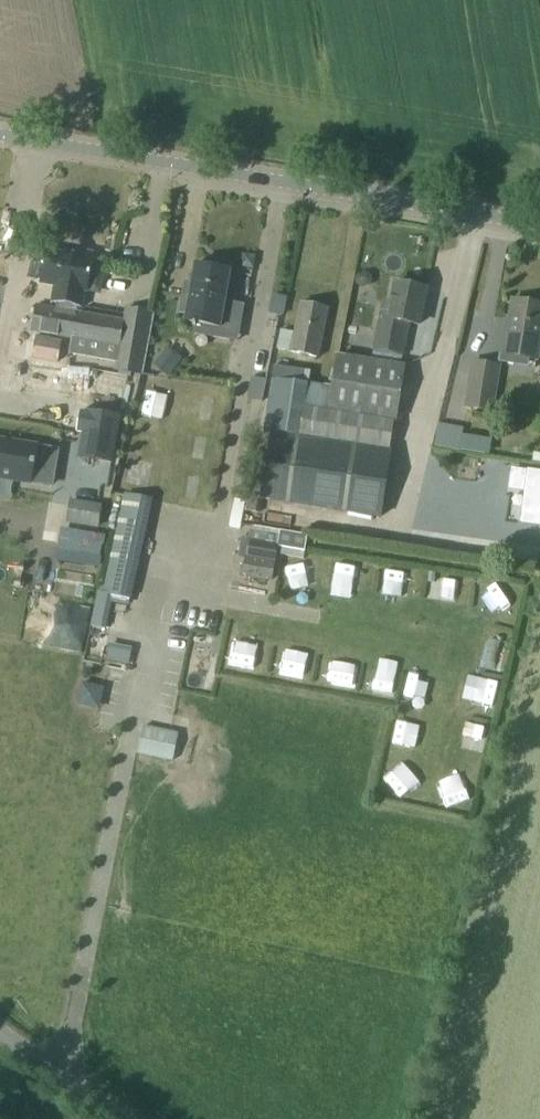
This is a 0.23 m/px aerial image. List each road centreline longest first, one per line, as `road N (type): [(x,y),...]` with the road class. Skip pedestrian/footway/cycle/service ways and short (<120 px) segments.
road 1 (tertiary): [(539,225),(0,136)]
road 2 (unclassified): [(110,1118),(0,1044)]

